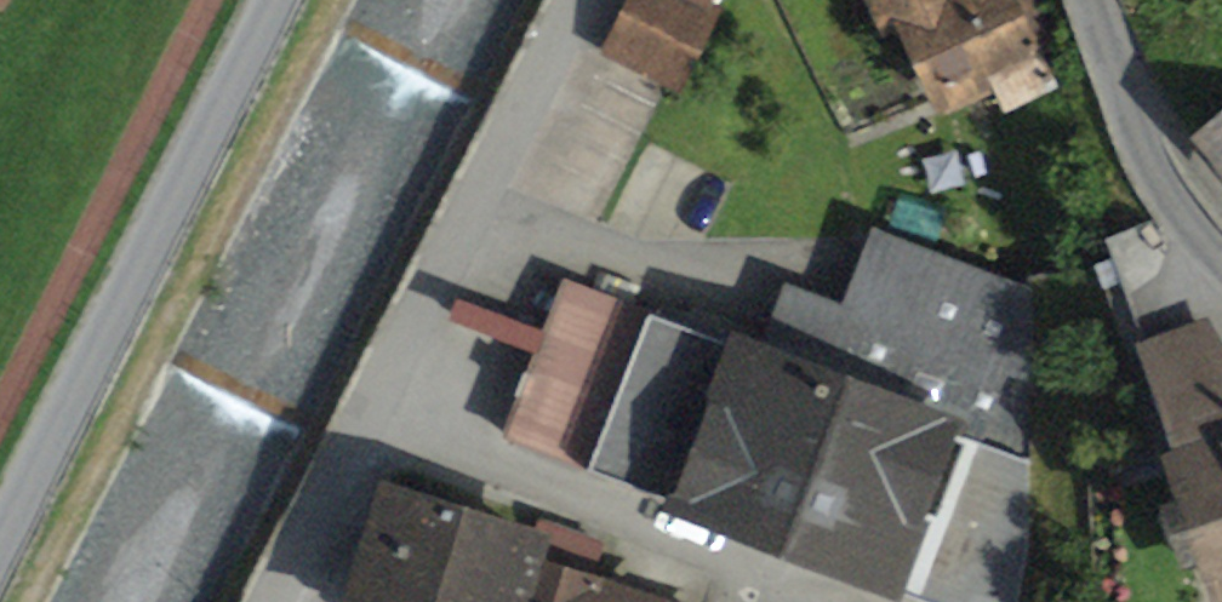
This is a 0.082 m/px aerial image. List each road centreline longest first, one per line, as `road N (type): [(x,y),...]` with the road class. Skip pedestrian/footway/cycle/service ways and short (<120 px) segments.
road 1 (residential): [(273,601),(577,0)]
road 2 (residential): [(276,0),(0,549)]
road 3 (tertiary): [(1094,0),(1143,130),(1187,217),(1221,256)]

